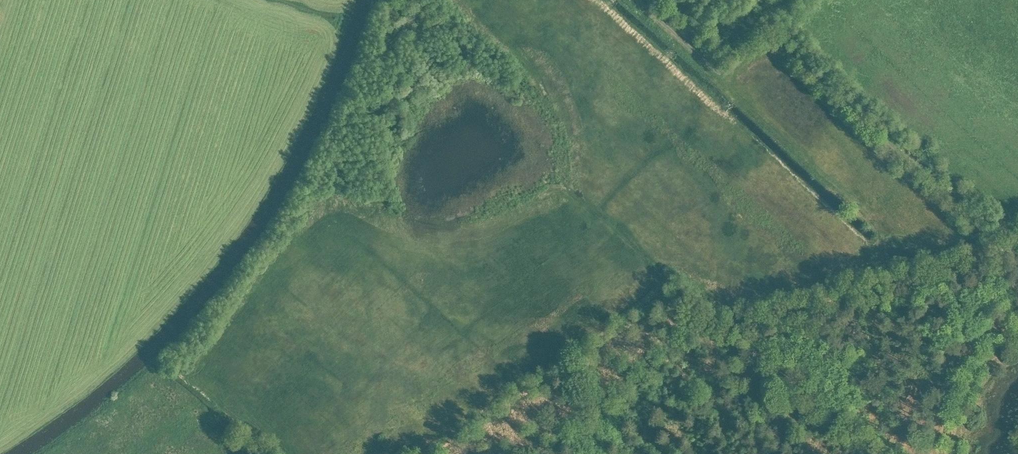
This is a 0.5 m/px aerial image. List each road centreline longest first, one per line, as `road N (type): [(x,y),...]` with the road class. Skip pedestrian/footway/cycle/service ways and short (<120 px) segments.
road 1 (track): [(545,453),(700,329),(764,327),(911,288),(1017,246)]

